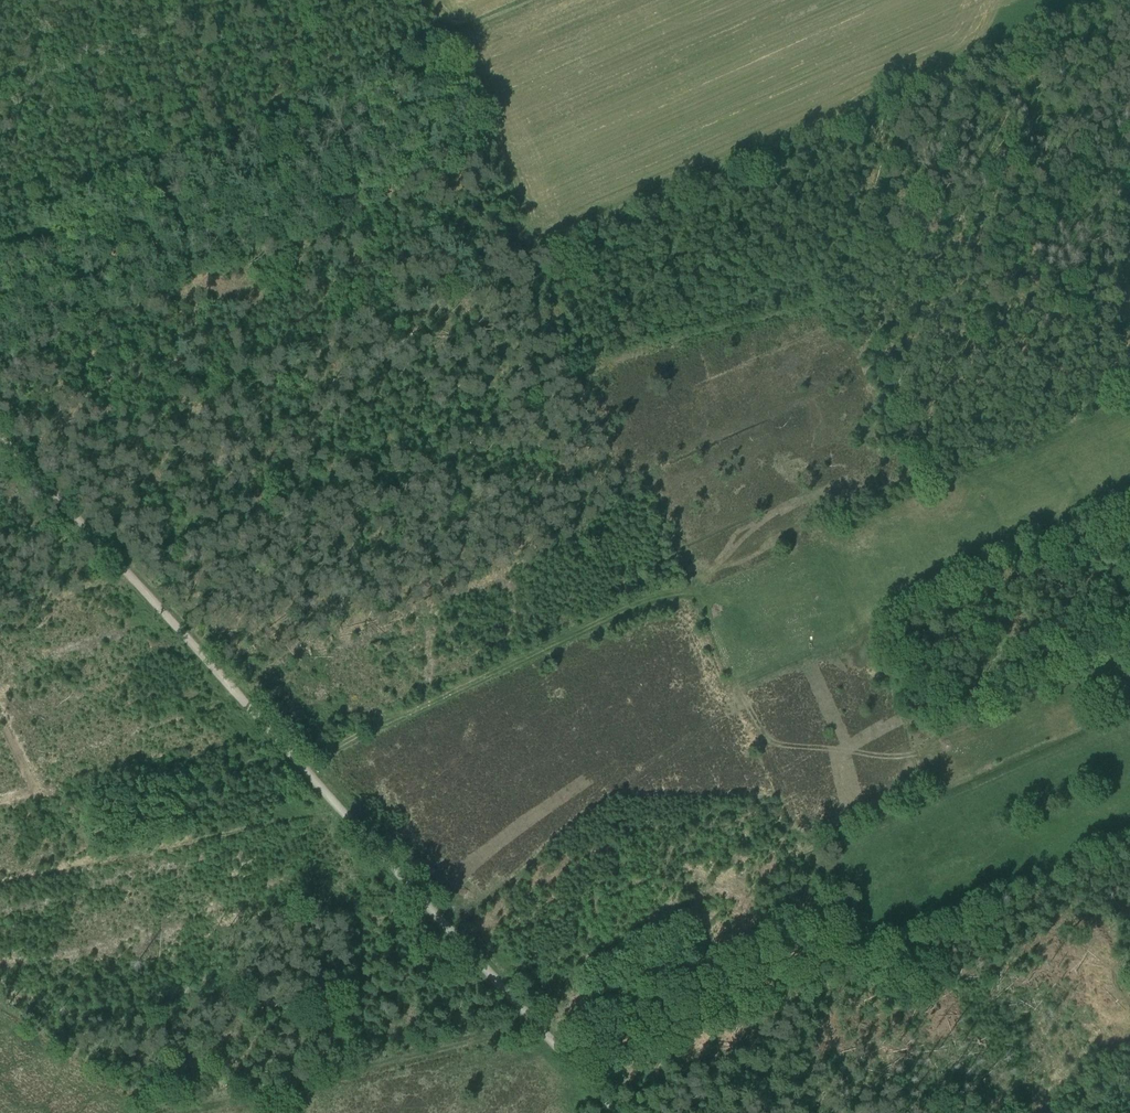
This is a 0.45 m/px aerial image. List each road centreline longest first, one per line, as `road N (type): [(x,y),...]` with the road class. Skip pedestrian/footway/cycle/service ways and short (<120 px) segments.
road 1 (track): [(0,433),(614,1112)]
road 2 (track): [(300,767),(539,652)]

